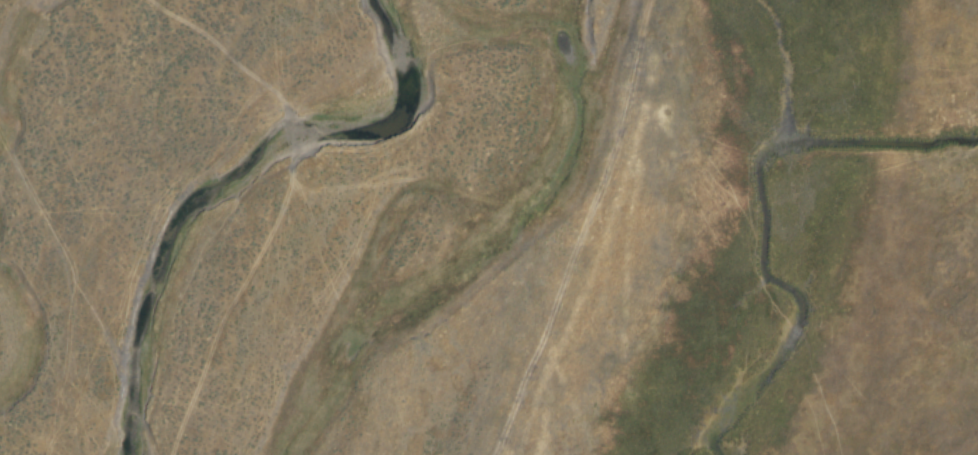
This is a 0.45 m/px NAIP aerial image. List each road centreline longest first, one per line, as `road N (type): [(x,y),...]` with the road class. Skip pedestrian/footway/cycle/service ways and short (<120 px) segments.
road 1 (track): [(500,454),(626,100),(649,0)]

